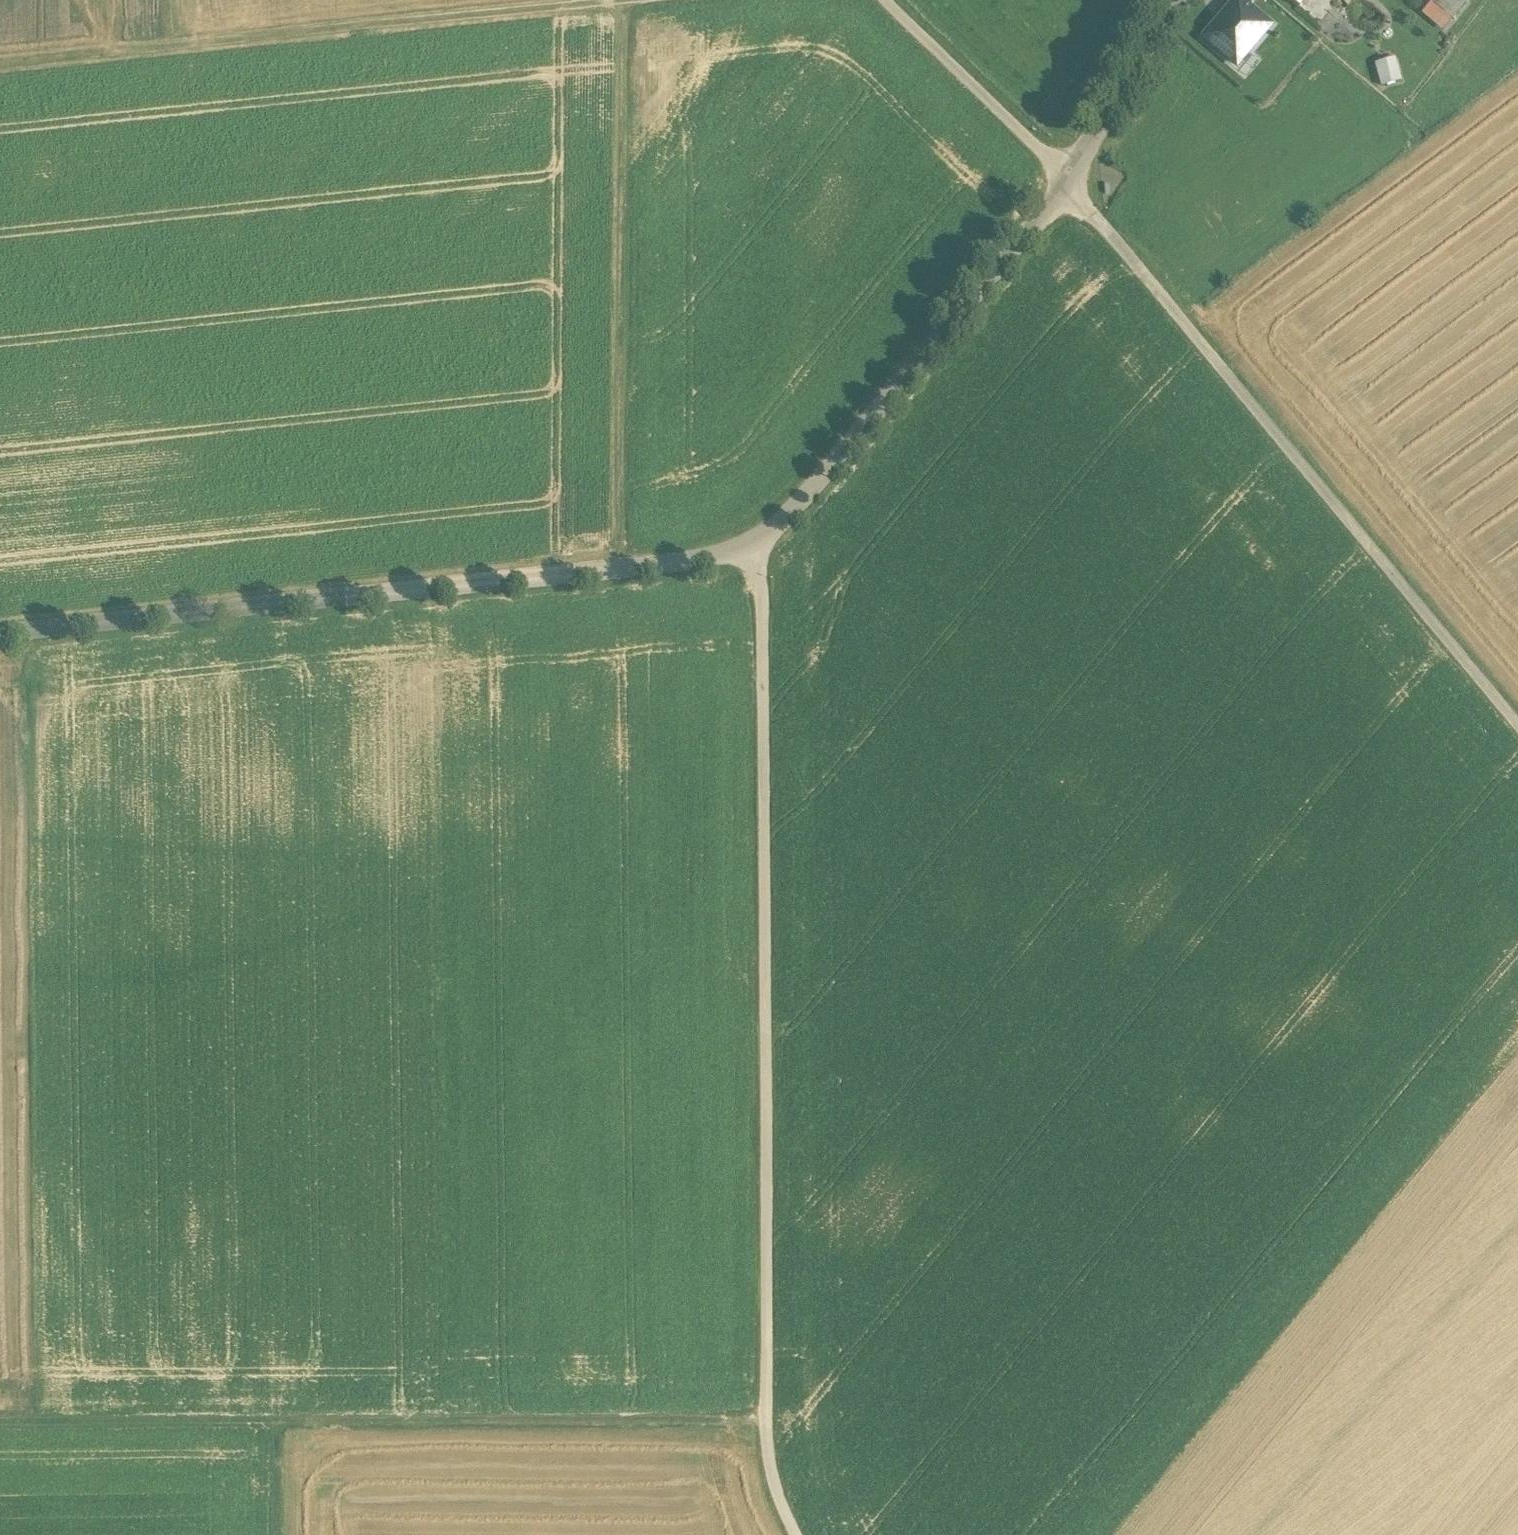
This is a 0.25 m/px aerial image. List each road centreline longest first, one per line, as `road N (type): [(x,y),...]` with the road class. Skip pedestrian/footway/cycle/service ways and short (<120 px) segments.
road 1 (unclassified): [(1175,0),(1068,185),(791,511),(752,543),(726,556),(624,569),(0,635)]
road 2 (track): [(752,543),(761,562),(769,1469),(799,1534)]
road 3 (track): [(769,1418),(0,1423)]
road 4 (track): [(1517,726),(1068,185)]
road 5 (track): [(0,61),(589,0)]
road 6 (track): [(617,0),(624,569)]
road 7 (track): [(882,0),(1068,185)]

